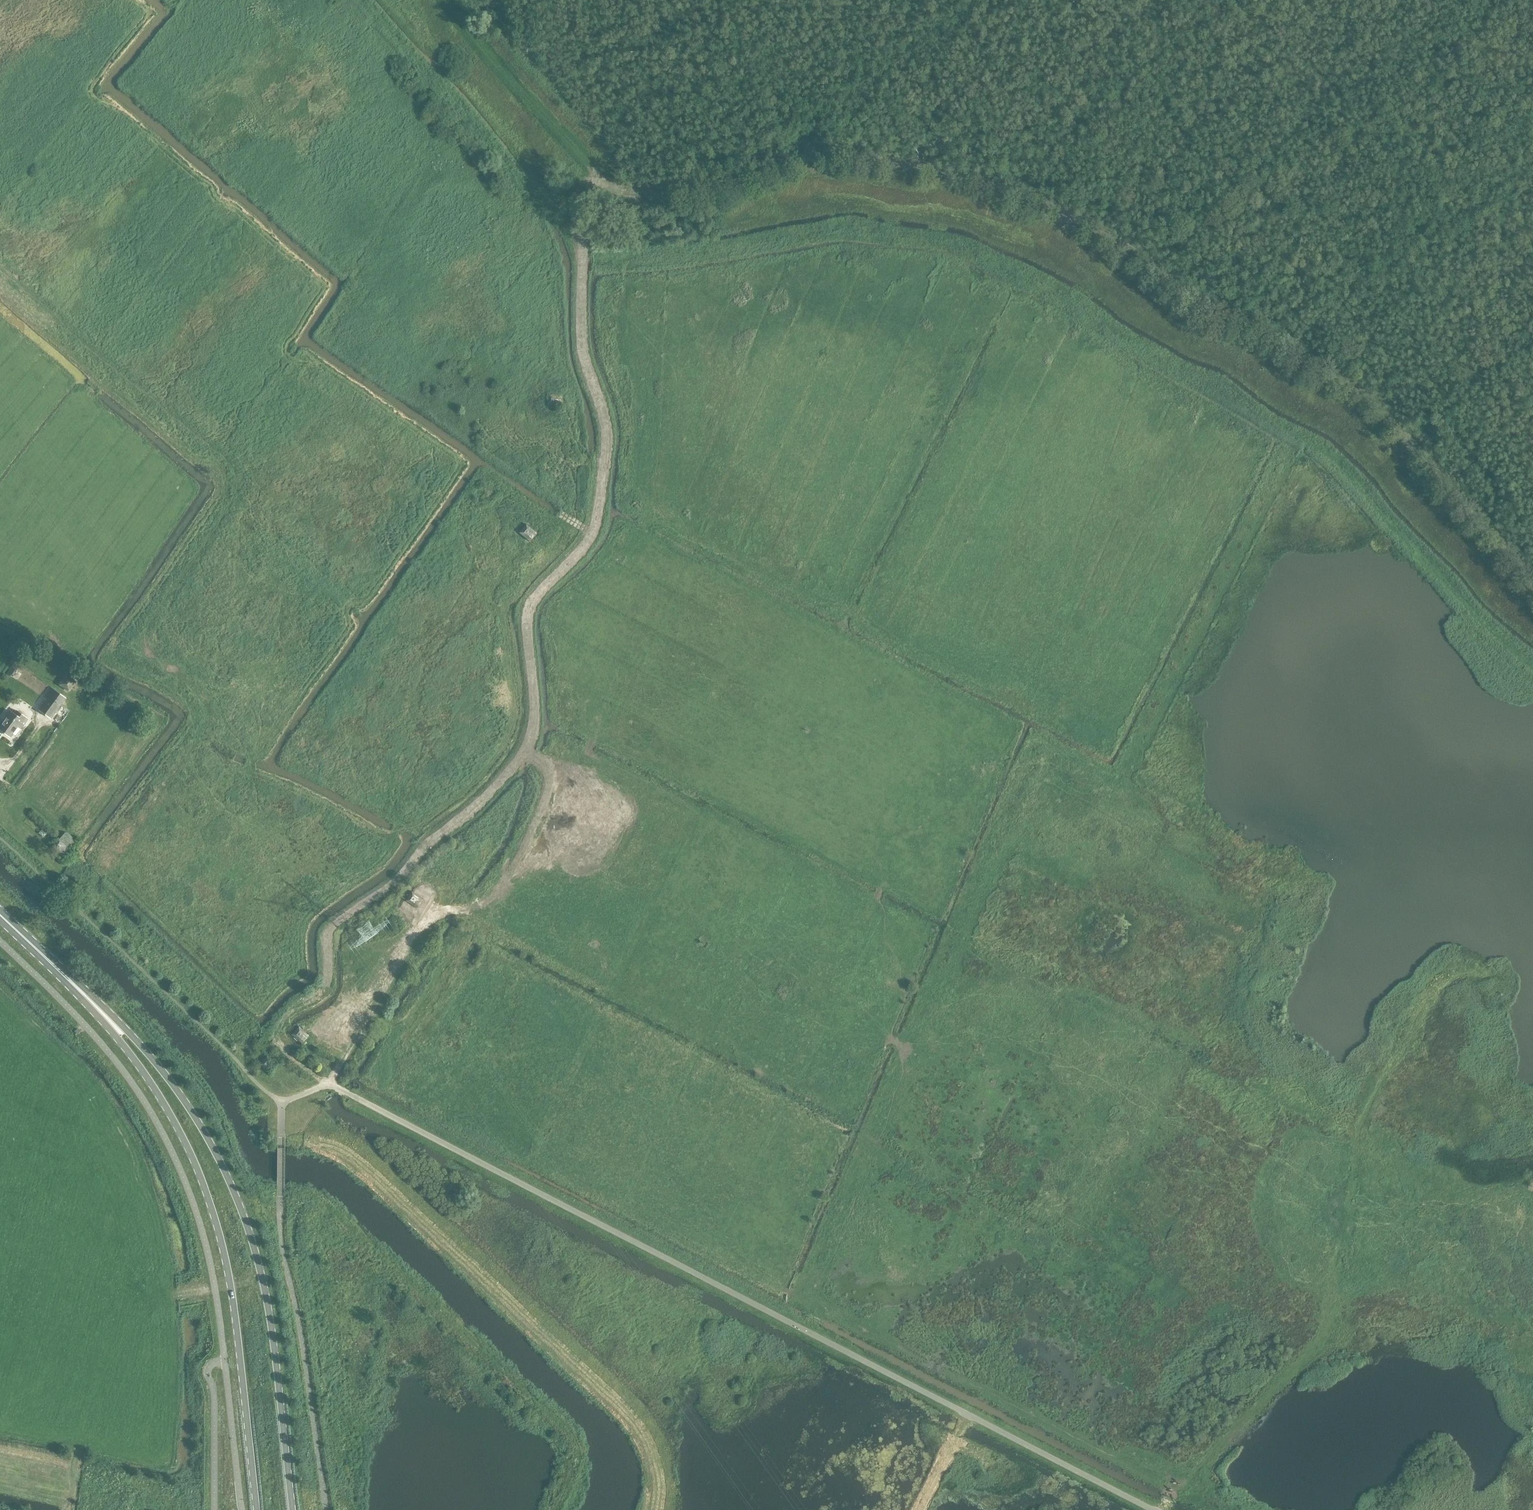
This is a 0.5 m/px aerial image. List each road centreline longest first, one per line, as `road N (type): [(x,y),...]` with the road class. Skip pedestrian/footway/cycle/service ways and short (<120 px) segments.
road 1 (primary): [(293,1509),(268,1302),(234,1191),(161,1068),(45,956)]
road 2 (primary): [(45,956),(135,1059),(194,1160),(231,1284),(257,1509)]
road 3 (track): [(592,531),(530,604),(534,722),(523,751),(390,883),(327,930),(325,961)]
road 4 (track): [(578,237),(583,357),(603,420),(604,458),(592,531),(566,515)]
road 5 (track): [(1327,1333),(1162,1509)]
road 6 (track): [(326,1084),(275,1036),(286,1016),(326,985),(325,961)]
road 7 (track): [(593,167),(618,188),(645,191),(717,176)]

